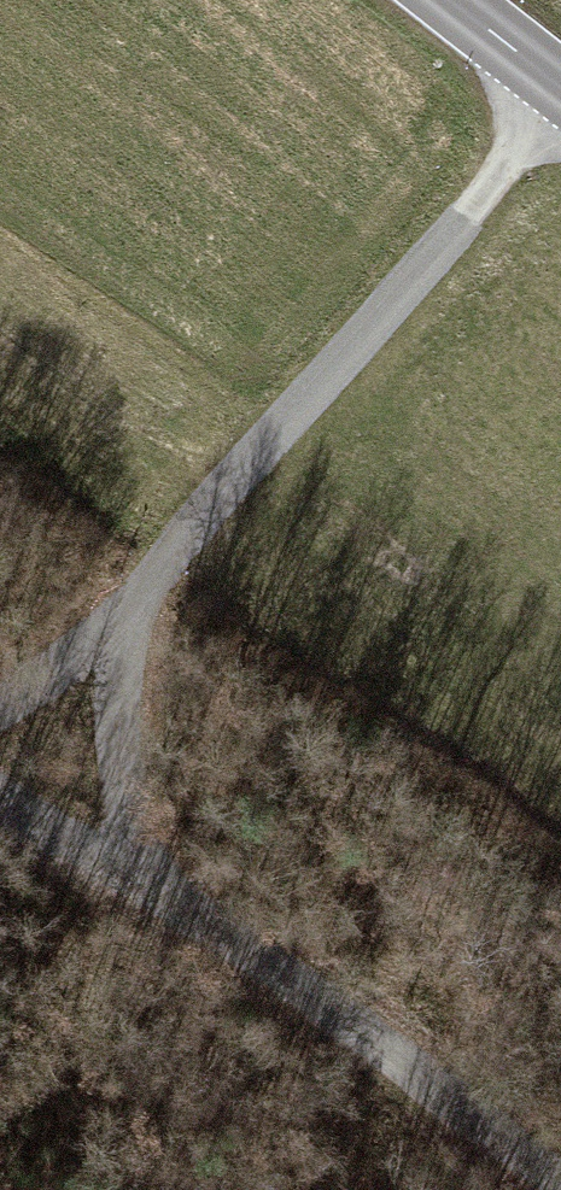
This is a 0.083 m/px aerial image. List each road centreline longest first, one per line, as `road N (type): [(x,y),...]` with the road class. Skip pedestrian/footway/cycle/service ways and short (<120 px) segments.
road 1 (track): [(166,901),(127,769),(125,682),(136,615),(560,105)]
road 2 (track): [(560,1186),(166,901),(0,800)]
road 3 (track): [(0,719),(58,684),(136,615)]
road 4 (primary): [(445,0),(560,92)]

